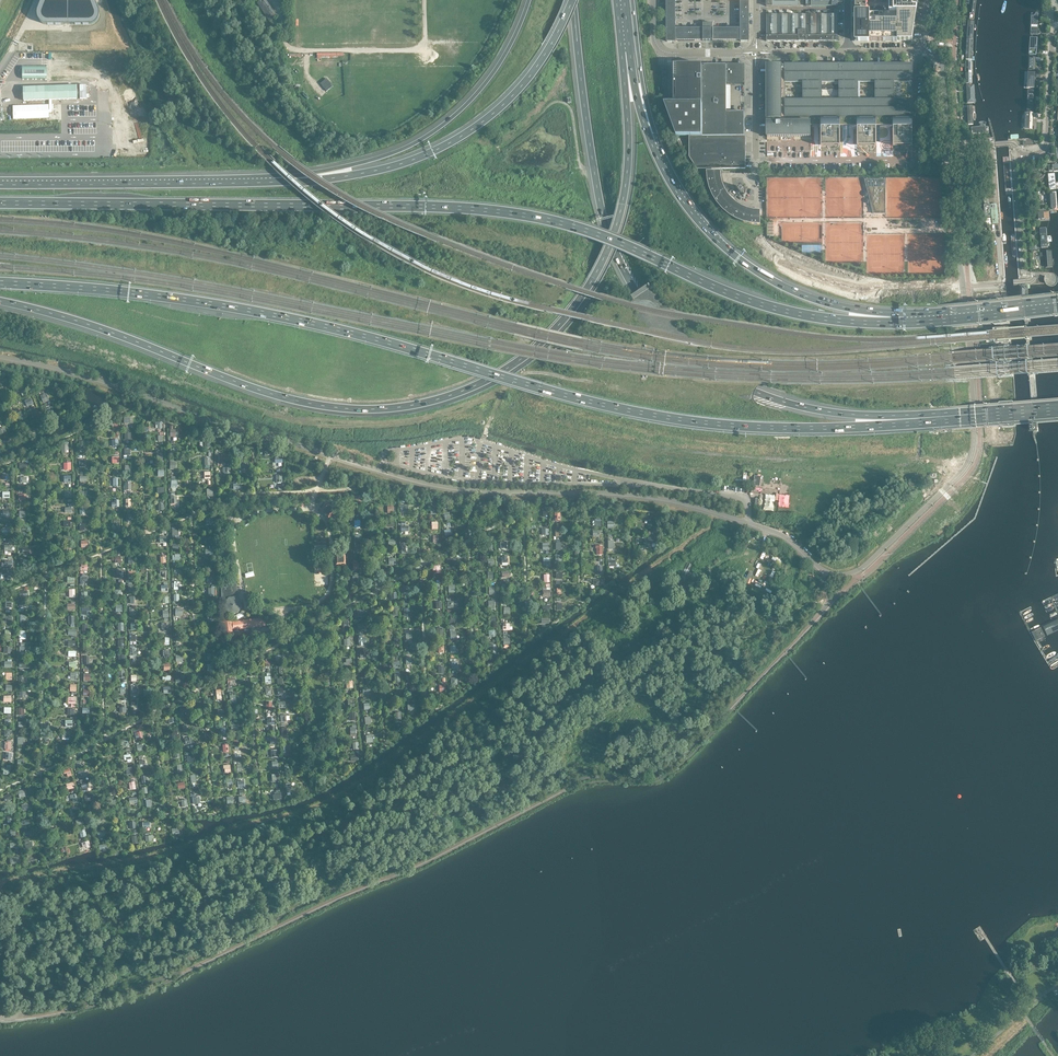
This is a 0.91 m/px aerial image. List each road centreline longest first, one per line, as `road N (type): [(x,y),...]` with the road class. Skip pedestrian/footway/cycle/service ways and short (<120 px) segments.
road 1 (motorway): [(0,301),(308,403),(387,409),(456,394),(555,331),(599,267),(626,187),(624,52)]
road 2 (unclassified): [(821,568),(767,531),(699,508),(424,483),(225,427),(118,385),(0,357)]
road 3 (motorway): [(1002,289),(846,281),(674,213),(578,195),(421,197),(366,209)]
road 4 (unclassified): [(821,568),(859,573),(958,476),(974,446),(941,64),(919,53)]
road 5 (motorway): [(0,283),(261,313),(575,398)]
road 6 (motorway): [(904,319),(838,320),(773,308),(603,236),(536,217),(366,209)]
road 7 (motorway): [(1002,289),(934,298),(845,295),(734,247),(664,147),(634,7)]
road 8 (motorway): [(575,398),(725,416),(1057,395)]
road 9 (motorway): [(573,0),(591,159),(621,264),(679,340),(756,391)]
road 10 (motorway): [(573,0),(527,80),(462,137),(371,172),(274,182)]
road 11 (motorway): [(366,209),(0,207)]
road 12 (motorway): [(575,398),(711,429),(930,441)]
road 13 (motorway): [(904,319),(809,303),(737,266),(673,199),(644,134)]
road 14 (motorway): [(529,0),(492,75),(443,125),(396,152),(274,182)]
road 15 (motorway): [(575,398),(705,423),(850,427)]
road 16 (motorway): [(274,182),(0,185)]
road 17 (motorway): [(756,391),(815,410),(919,420)]
road 18 (motorway): [(1057,305),(904,319)]
road 19 (motorway): [(919,420),(1057,410)]
road 20 (residential): [(1057,29),(1047,144),(1033,154)]
road 21 (unclassified): [(752,186),(756,54)]
road 22 (motorway): [(644,134),(634,7)]
road 23 (motorway): [(930,441),(1057,435)]

